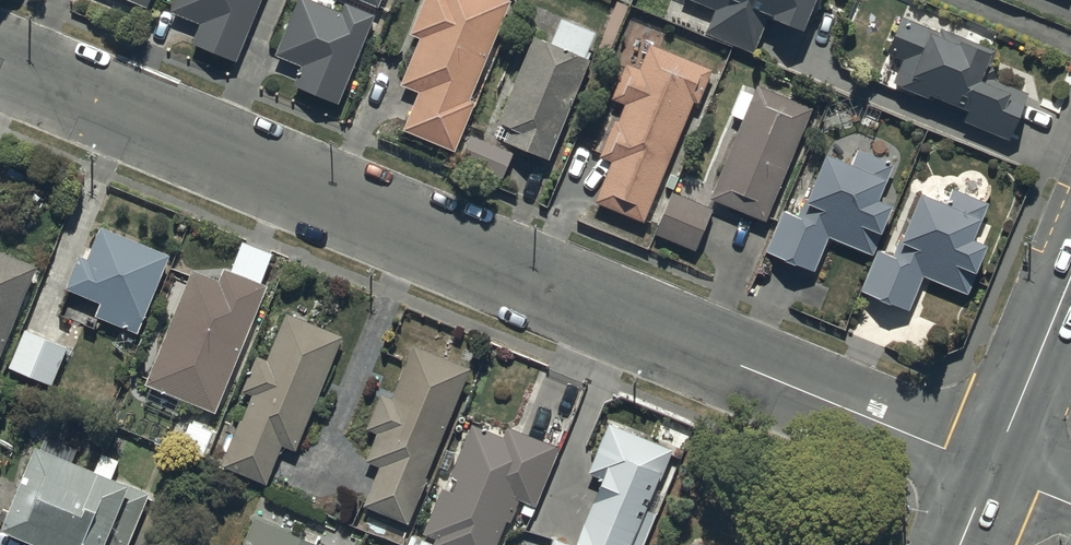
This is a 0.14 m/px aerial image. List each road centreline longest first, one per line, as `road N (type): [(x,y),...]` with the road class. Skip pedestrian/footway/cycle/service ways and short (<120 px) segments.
road 1 (residential): [(0,64),(989,467)]
road 2 (tertiary): [(989,467),(1070,272)]

